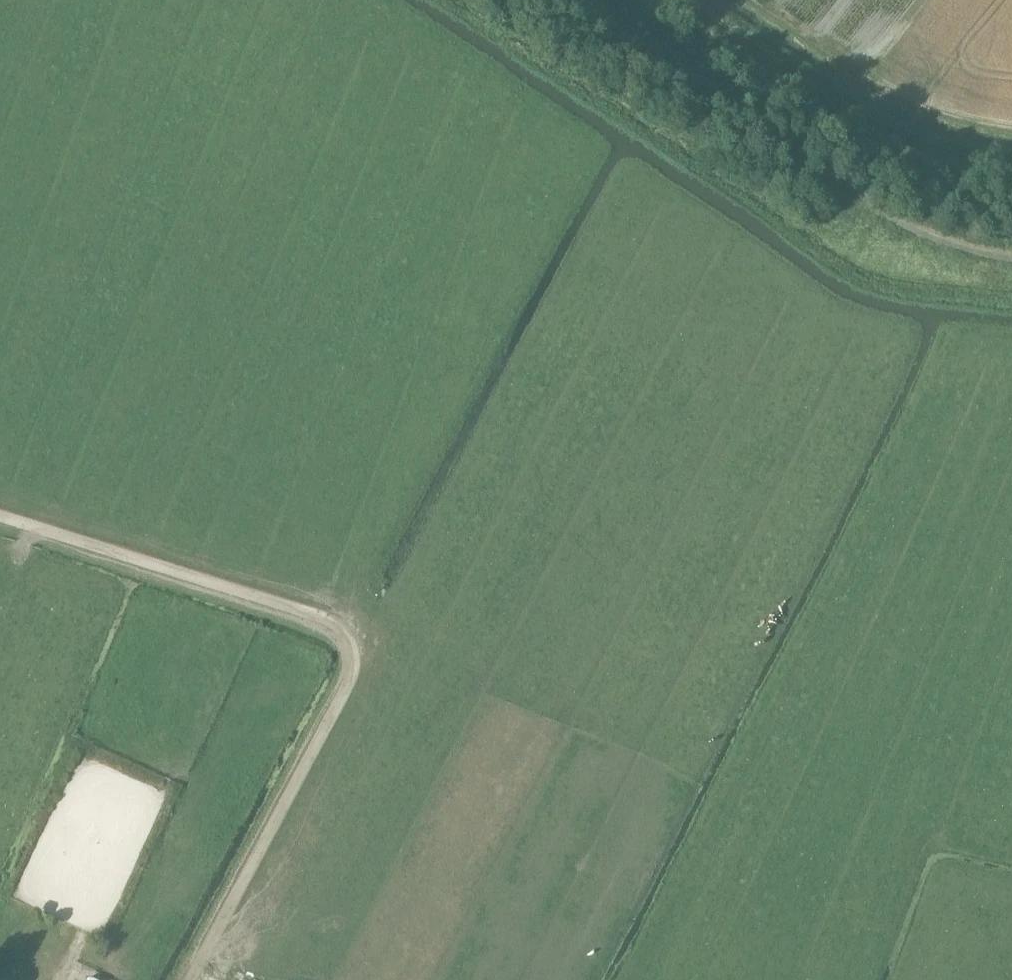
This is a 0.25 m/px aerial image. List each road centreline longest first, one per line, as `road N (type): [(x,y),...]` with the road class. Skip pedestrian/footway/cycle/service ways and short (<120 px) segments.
road 1 (track): [(0,517),(318,617),(341,628),(352,646),(349,683),(191,979)]
road 2 (track): [(687,0),(871,124),(919,145),(1011,163)]

